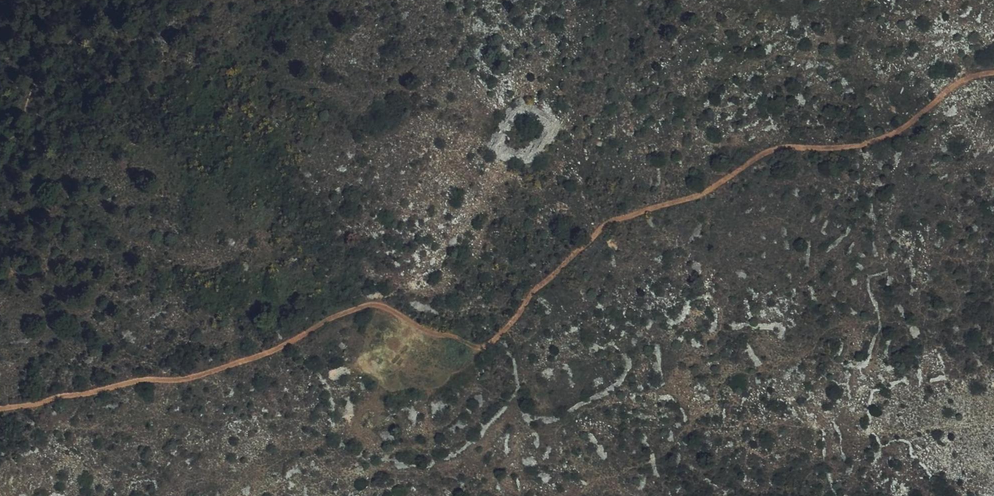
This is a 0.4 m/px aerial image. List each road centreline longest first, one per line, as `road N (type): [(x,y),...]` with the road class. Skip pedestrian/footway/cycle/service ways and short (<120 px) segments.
road 1 (track): [(993,75),(945,93),(894,133),(771,147),(698,198),(600,228),(483,346),(468,348),(381,305),(365,306),(215,369),(0,410)]

